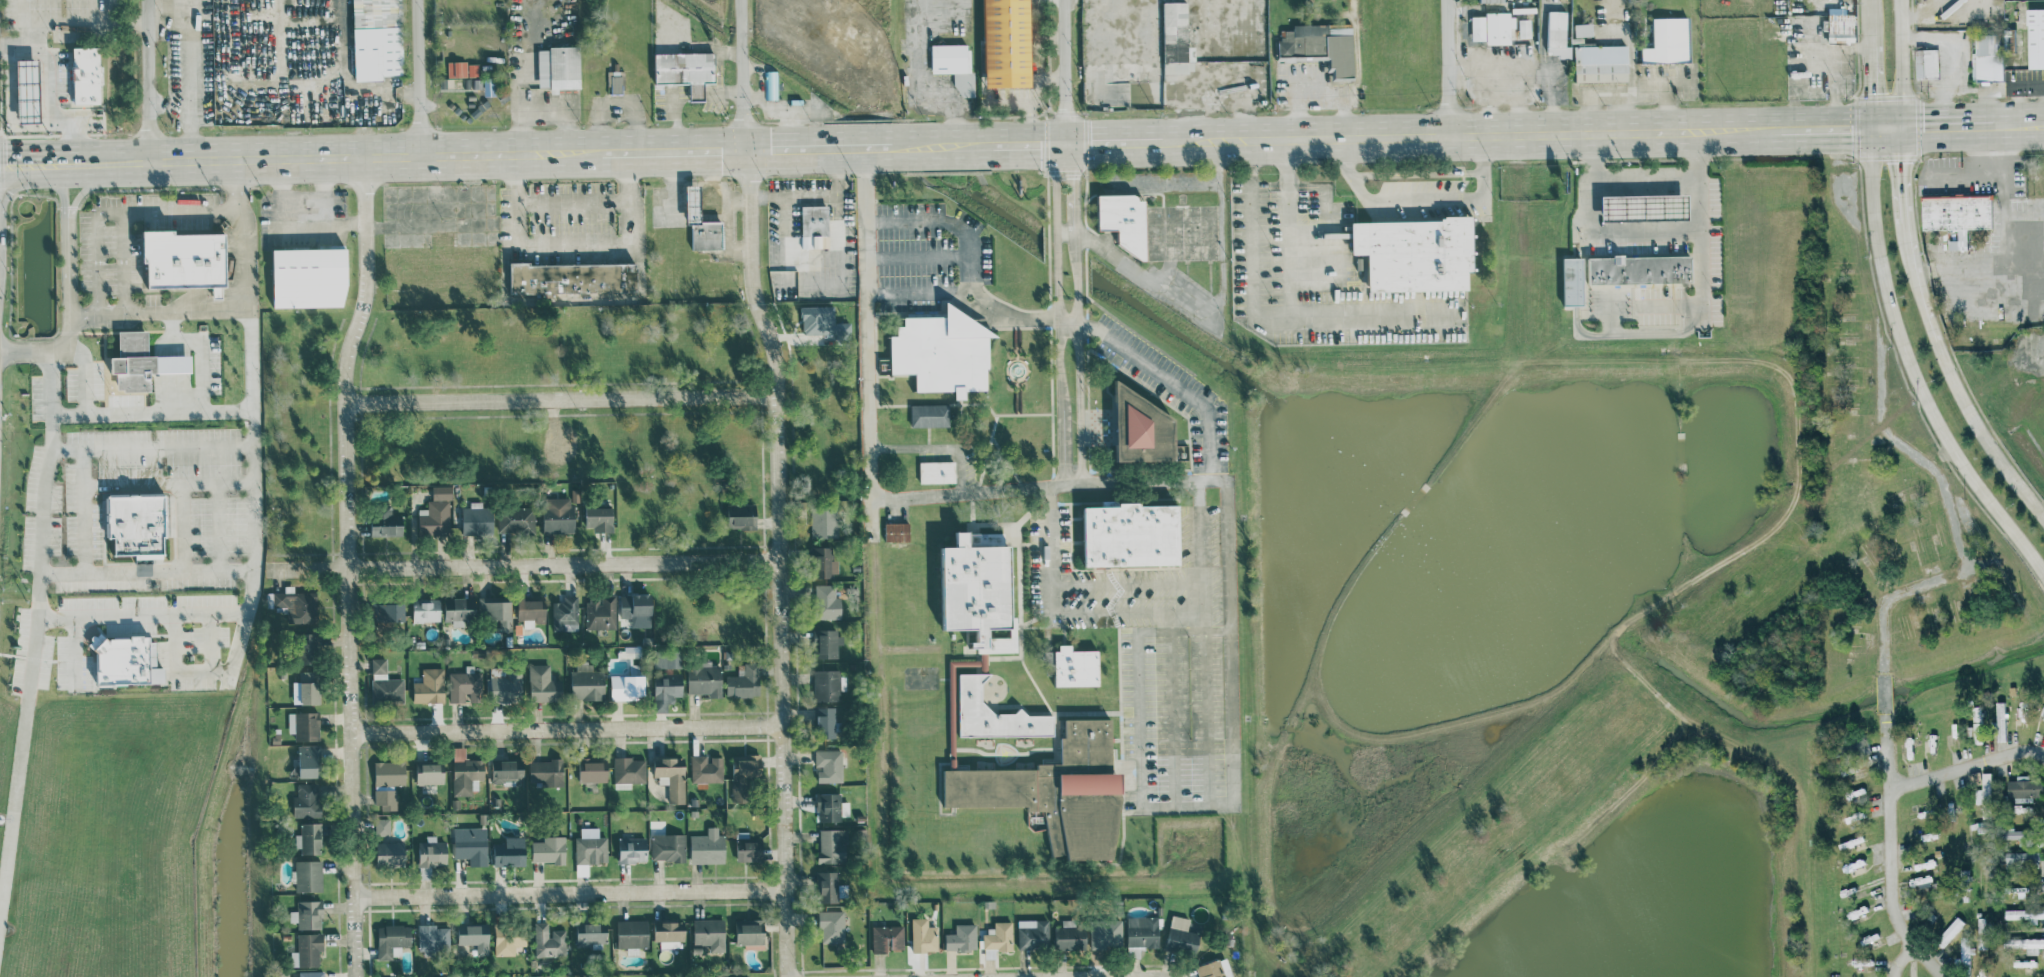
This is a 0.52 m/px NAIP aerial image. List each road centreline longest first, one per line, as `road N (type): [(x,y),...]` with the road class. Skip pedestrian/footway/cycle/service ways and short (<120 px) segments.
road 1 (residential): [(739,0),(750,280),(774,357),(789,976)]
road 2 (residential): [(364,153),(364,303),(344,370),(355,976)]
road 3 (residential): [(268,570),(778,561)]
road 4 (secondary): [(1870,125),(1870,217),(1902,345),(1962,468),(2043,578)]
road 5 (secondary): [(1119,139),(1551,131)]
road 6 (residential): [(354,897),(785,890)]
road 7 (residential): [(353,734),(782,725)]
road 8 (residential): [(345,401),(774,396)]
road 9 (secondary): [(92,158),(517,150)]
road 10 (secondary): [(2043,516),(1962,401),(1908,247)]
road 11 (residential): [(143,0),(144,157)]
road 12 (residential): [(417,0),(419,152)]
road 13 (secondary): [(602,150),(745,148)]
road 14 (residential): [(1068,0),(1066,140)]
road 15 (residential): [(1445,0),(1444,133)]
road 16 (secondary): [(1900,124),(1897,0)]
road 17 (secondary): [(1908,247),(1900,124)]
road 18 (secondary): [(745,148),(867,146)]

